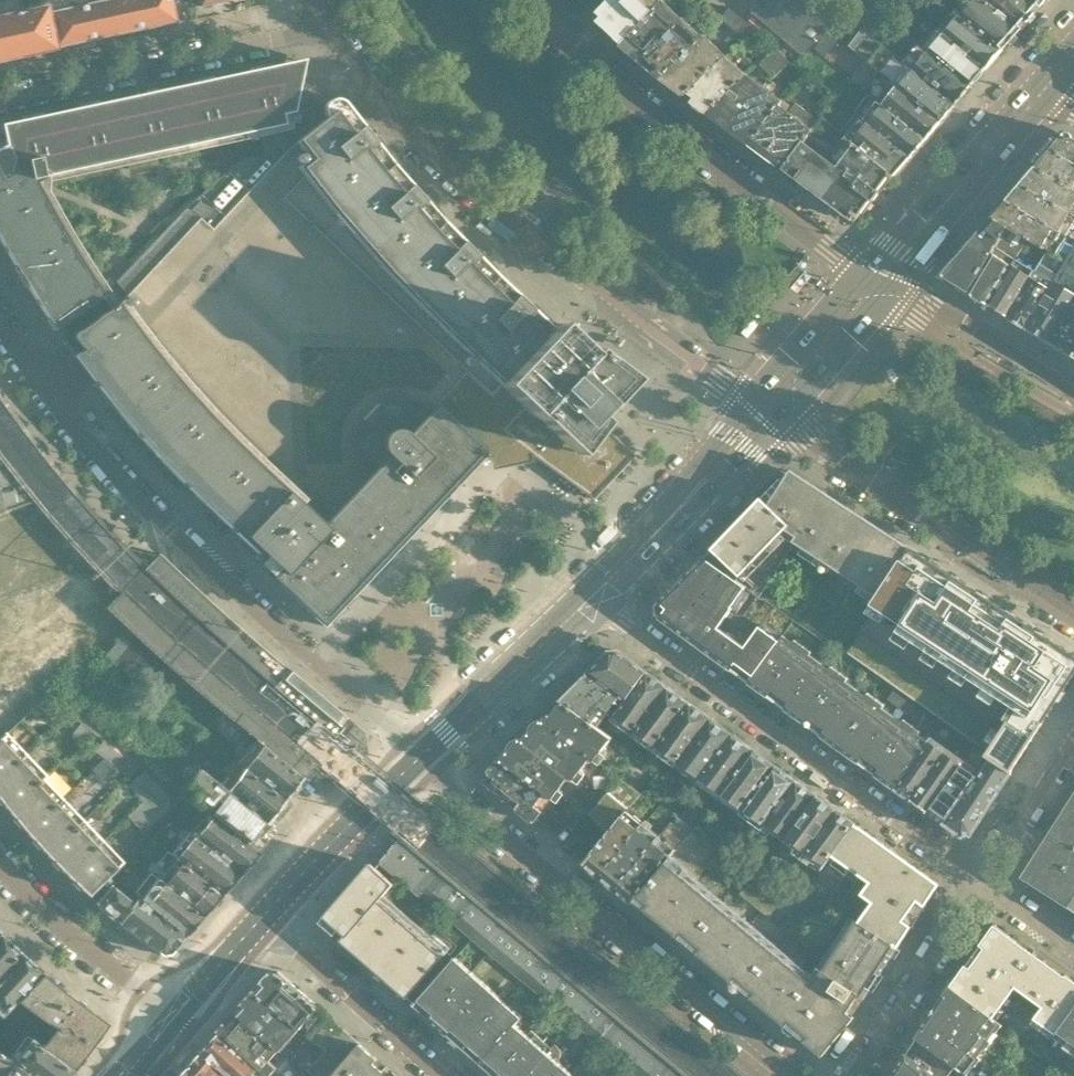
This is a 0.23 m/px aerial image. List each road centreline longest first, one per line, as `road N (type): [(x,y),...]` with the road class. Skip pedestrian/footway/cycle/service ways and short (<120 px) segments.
road 1 (residential): [(420,756),(150,511),(44,384),(0,319)]
road 2 (residential): [(333,26),(392,107),(509,217),(749,406)]
road 3 (residential): [(792,1075),(459,801),(420,756)]
road 4 (residential): [(978,882),(591,597)]
road 5 (residential): [(865,274),(693,147),(547,13)]
road 6 (residential): [(774,421),(1073,621)]
road 7 (residential): [(0,98),(333,26)]
road 8 (residential): [(261,918),(446,1075)]
road 9 (tertiary): [(420,756),(591,597)]
road 10 (residential): [(174,1015),(78,947),(0,866)]
road 11 (residential): [(978,882),(853,1075)]
road 12 (residential): [(1073,401),(1054,379),(963,323),(889,290)]
road 13 (residential): [(1073,731),(978,882)]
road 14 (tertiary): [(865,274),(749,406)]
road 15 (tertiary): [(774,421),(889,290)]
road 16 (tertiary): [(1043,91),(942,208)]
road 17 (tertiary): [(368,808),(261,918)]
road 18 (tertiary): [(591,597),(693,493)]
road 19 (tertiary): [(261,918),(174,1015)]

